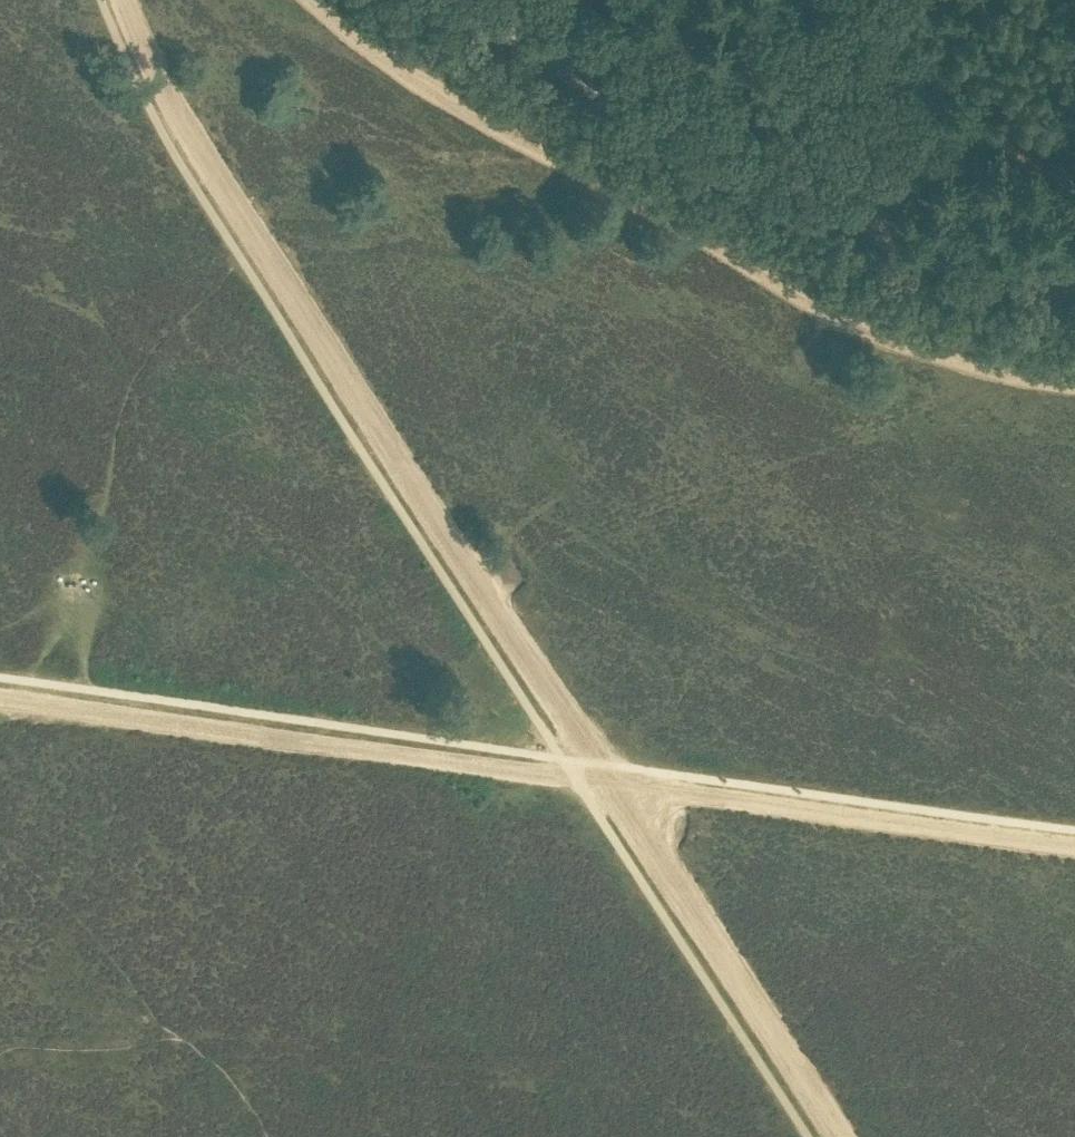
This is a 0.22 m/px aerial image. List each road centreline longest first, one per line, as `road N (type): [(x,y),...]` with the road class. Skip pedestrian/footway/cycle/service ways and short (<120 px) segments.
road 1 (track): [(121,0),(172,104),(314,333),(607,781)]
road 2 (track): [(314,0),(481,118),(851,320),(921,349),(1074,375)]
road 3 (track): [(449,0),(621,110),(838,230),(943,269),(1074,299)]
road 4 (track): [(0,697),(607,781)]
road 5 (track): [(607,781),(1074,845)]
road 6 (track): [(607,781),(839,1136)]

